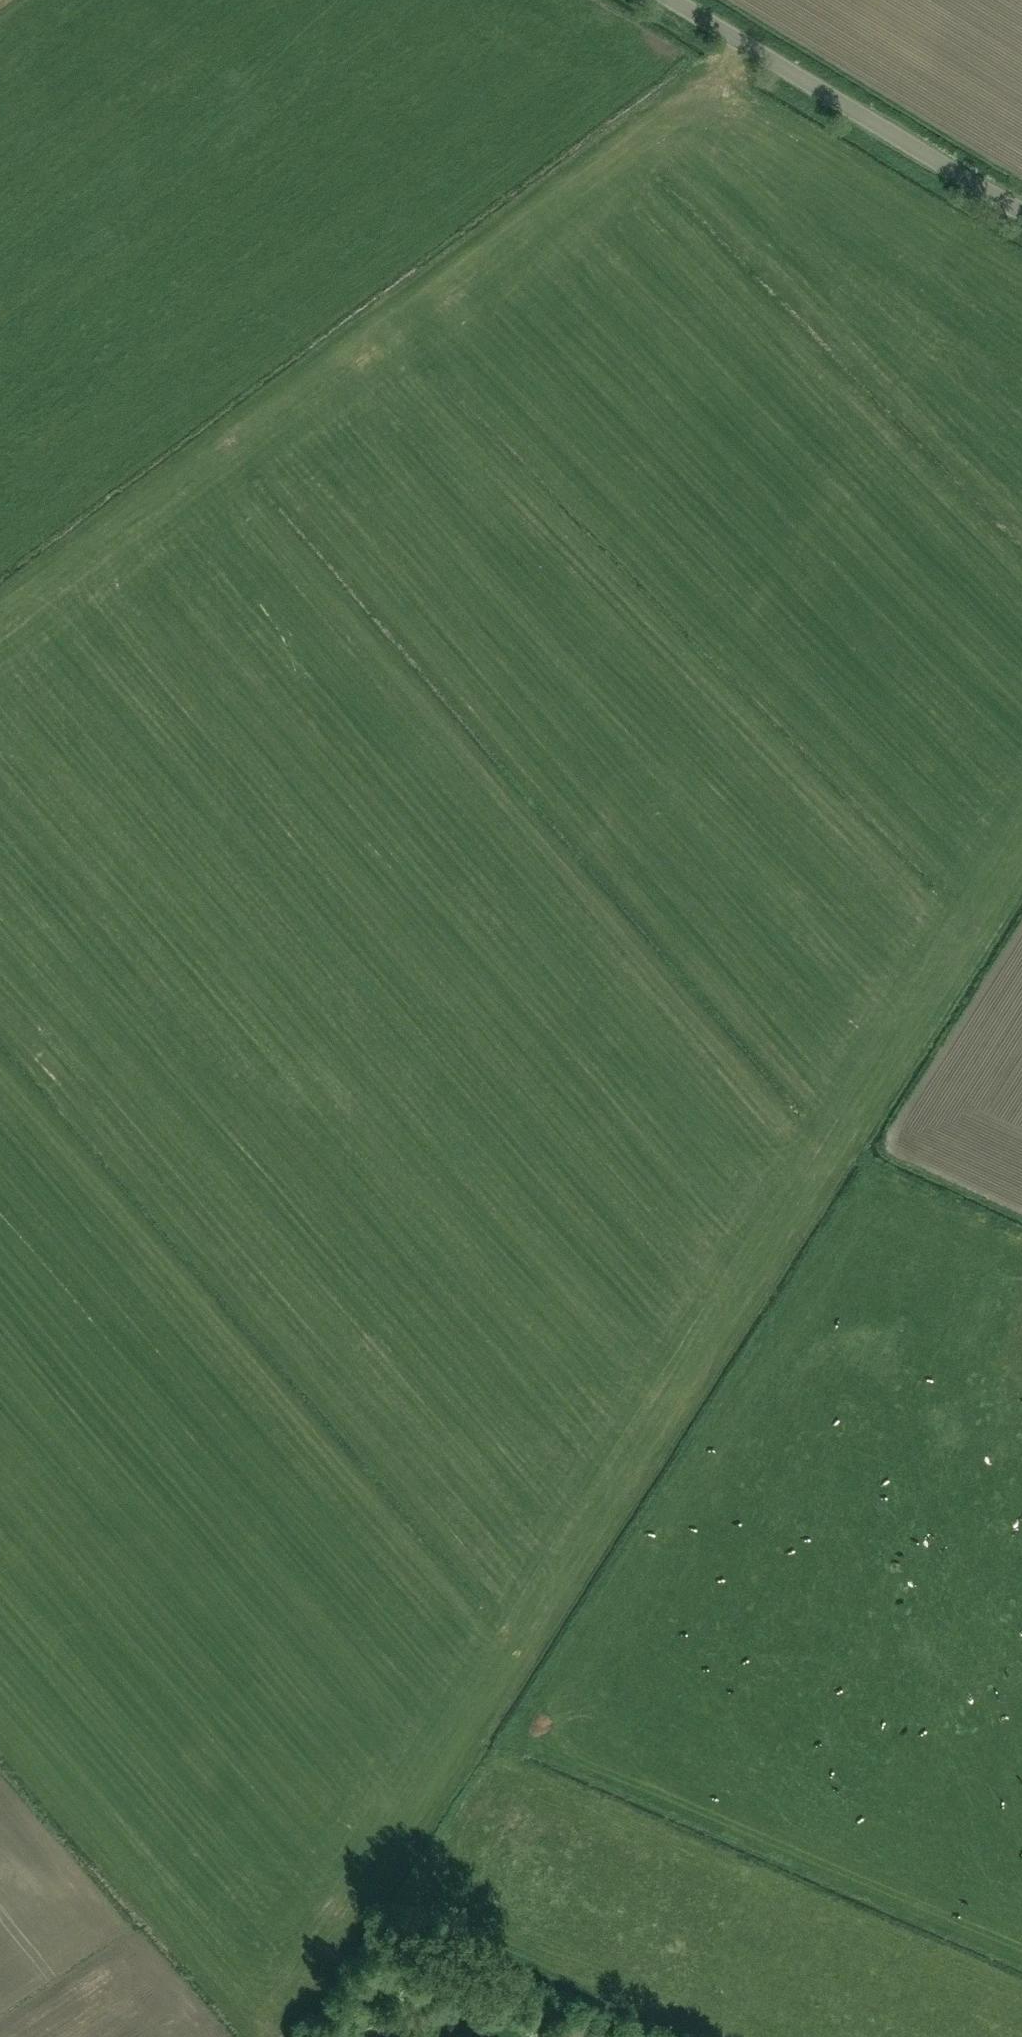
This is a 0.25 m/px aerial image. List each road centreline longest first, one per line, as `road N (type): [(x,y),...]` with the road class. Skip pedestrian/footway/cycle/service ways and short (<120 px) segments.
road 1 (unclassified): [(1021,214),(671,0)]

